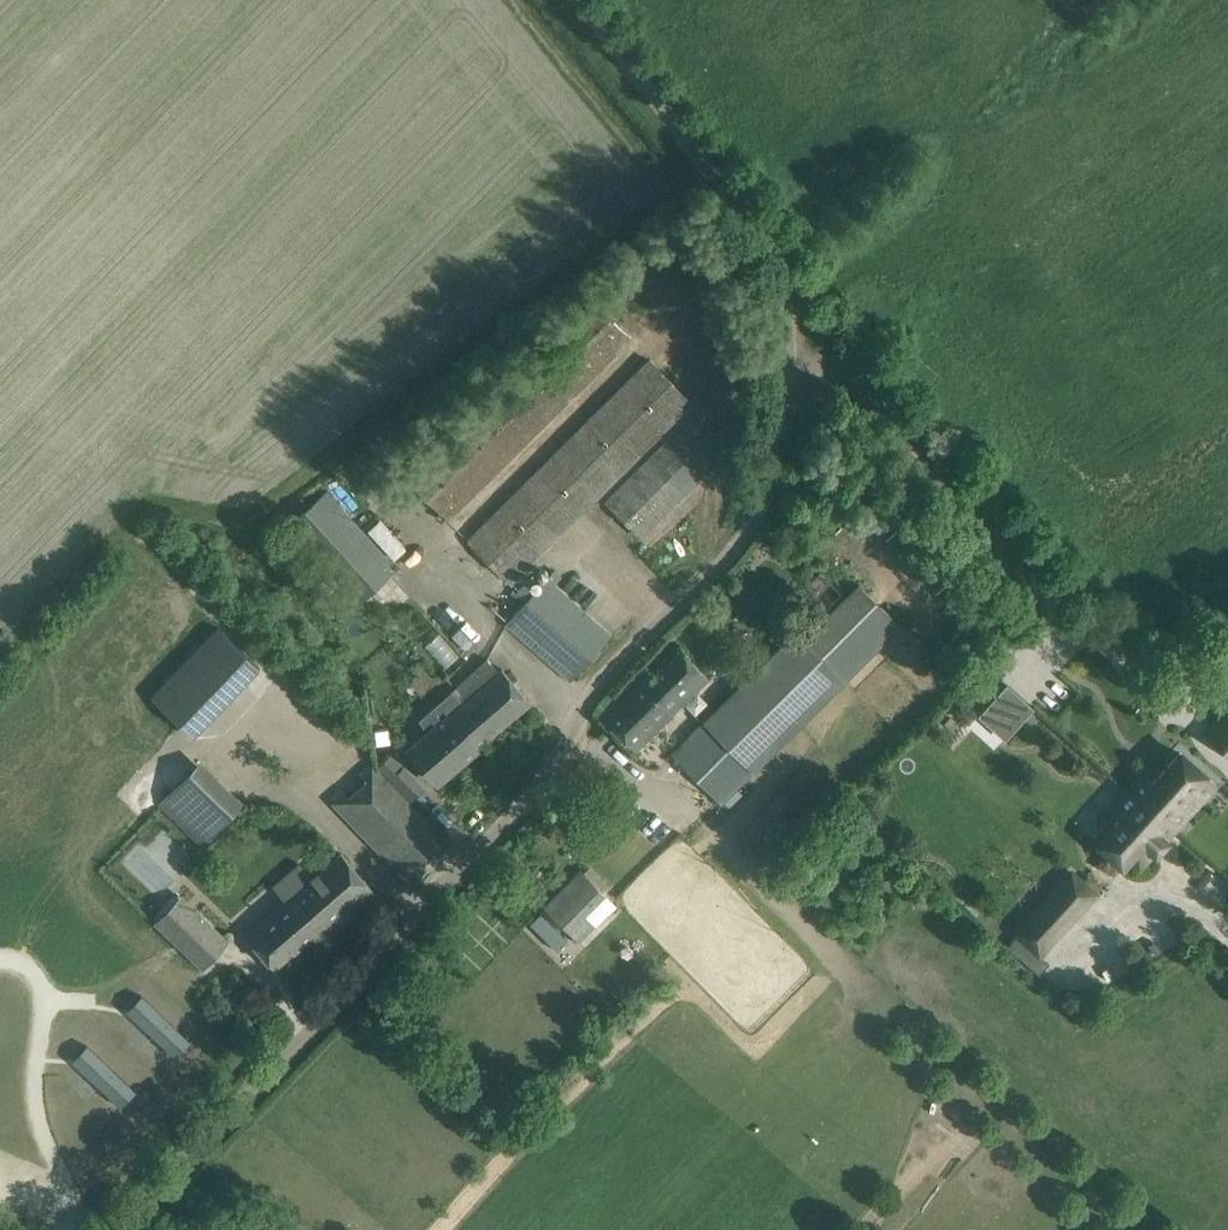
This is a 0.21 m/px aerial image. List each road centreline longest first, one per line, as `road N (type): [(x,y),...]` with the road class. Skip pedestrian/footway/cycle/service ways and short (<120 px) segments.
road 1 (unclassified): [(111,1229),(546,782),(573,744),(589,696),(731,554),(765,504),(784,427),(789,352),(778,283),(741,209),(577,0)]

